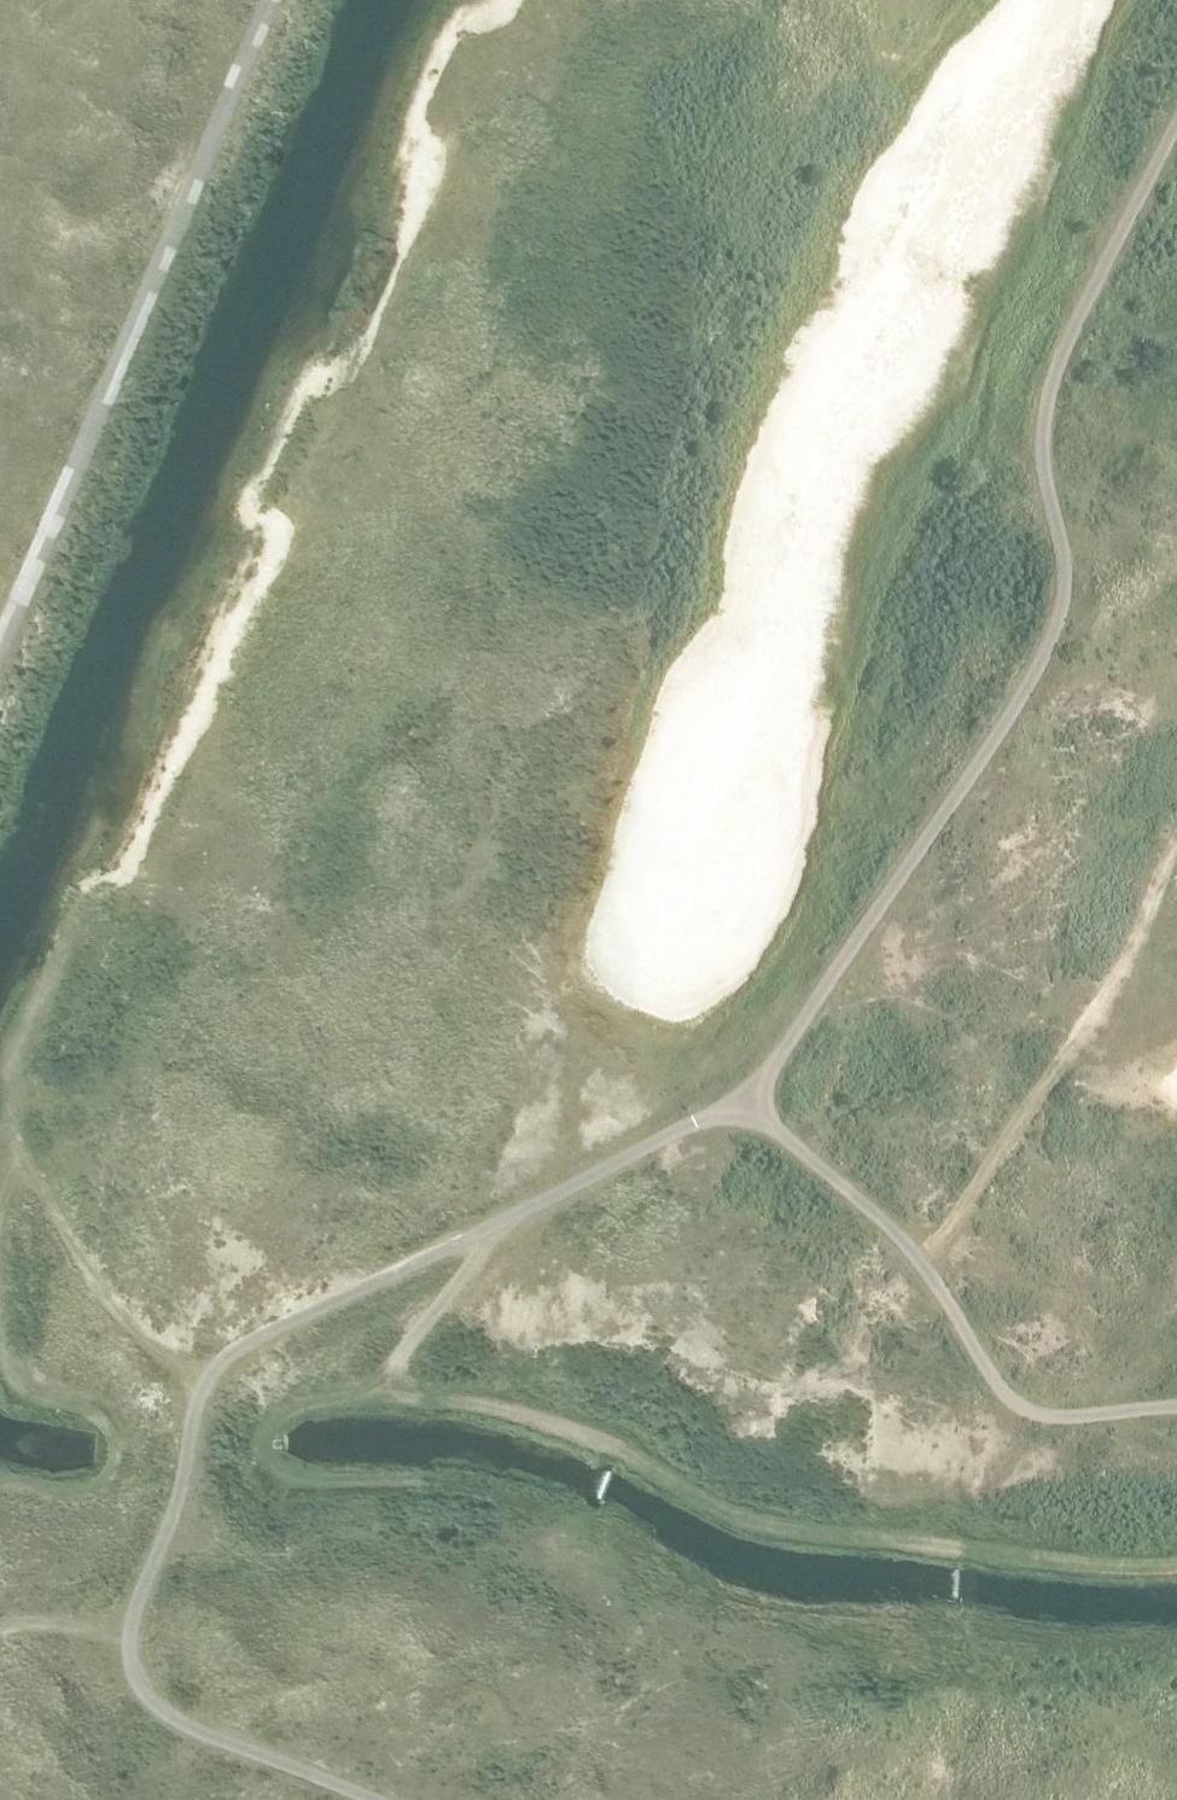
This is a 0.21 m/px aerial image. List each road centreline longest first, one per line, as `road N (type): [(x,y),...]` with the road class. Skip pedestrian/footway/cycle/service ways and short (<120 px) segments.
road 1 (track): [(1176,120),(1050,389),(1044,458),(1064,575),(1051,640),(952,802),(745,1097),(900,1238),(1018,1407),(1060,1418),(1176,1406)]
road 2 (track): [(482,0),(269,554),(167,766),(43,982),(10,1119),(94,1279),(143,1340),(204,1365)]
road 3 (track): [(0,658),(269,0)]

